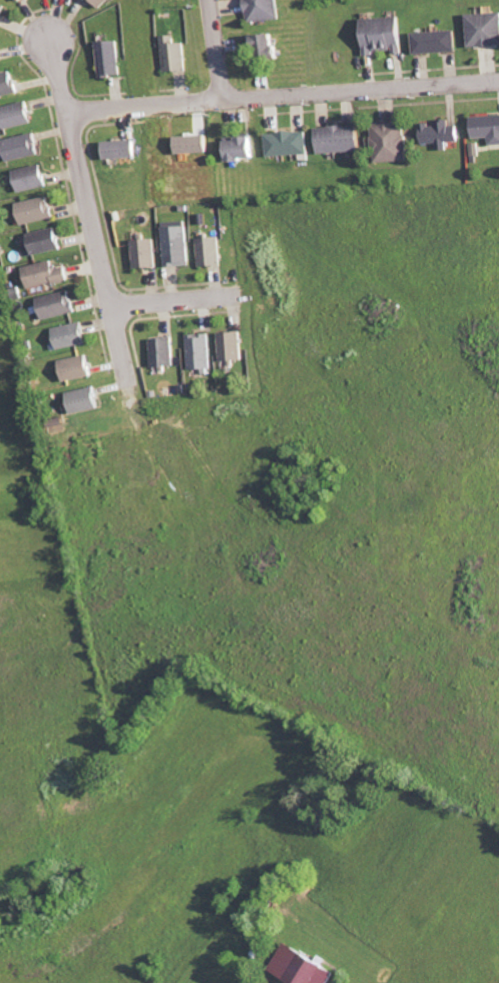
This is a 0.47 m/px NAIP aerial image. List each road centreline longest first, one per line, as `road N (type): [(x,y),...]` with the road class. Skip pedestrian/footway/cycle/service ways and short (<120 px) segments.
road 1 (residential): [(209,0),(220,99),(498,82)]
road 2 (residential): [(128,388),(47,42)]
road 3 (residential): [(220,99),(65,113)]
road 4 (residential): [(109,308),(236,296)]

